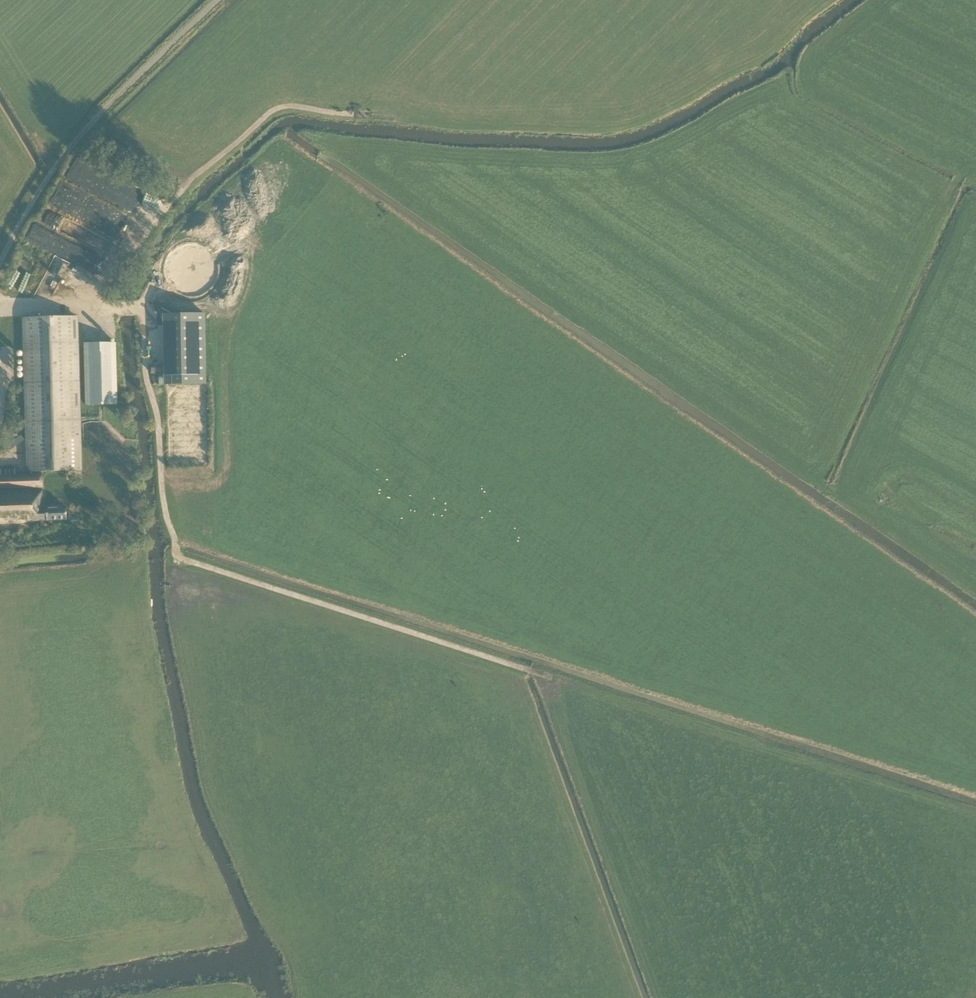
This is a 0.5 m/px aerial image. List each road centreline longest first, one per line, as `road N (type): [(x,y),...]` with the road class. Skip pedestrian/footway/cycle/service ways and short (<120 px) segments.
road 1 (unclassified): [(0,266),(77,141),(218,0)]

